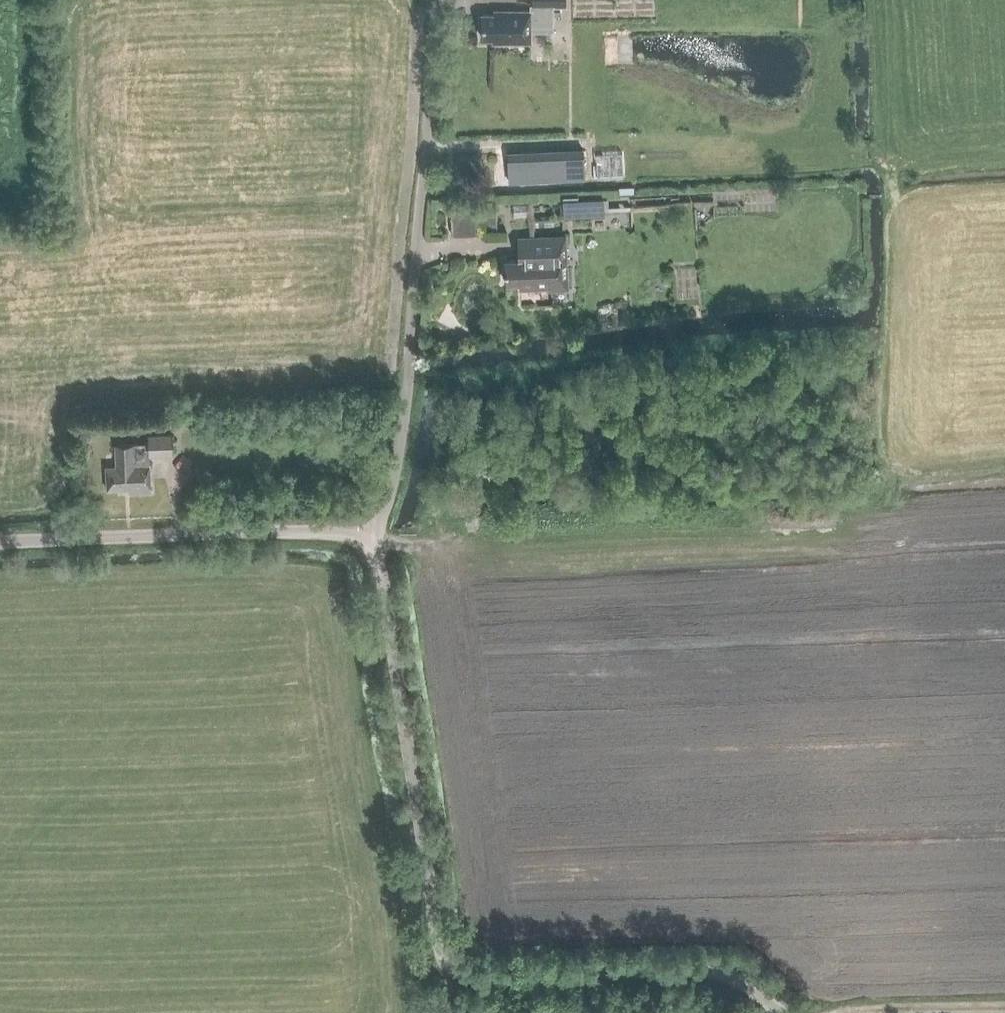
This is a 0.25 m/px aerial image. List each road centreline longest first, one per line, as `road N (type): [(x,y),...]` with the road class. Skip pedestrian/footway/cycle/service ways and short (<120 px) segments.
road 1 (unclassified): [(778,1012),(701,970),(444,963),(372,529)]
road 2 (unclassified): [(372,529),(387,507),(405,403),(442,0)]
road 3 (unclassified): [(0,540),(372,529)]
road 4 (track): [(877,1012),(1004,1009)]

